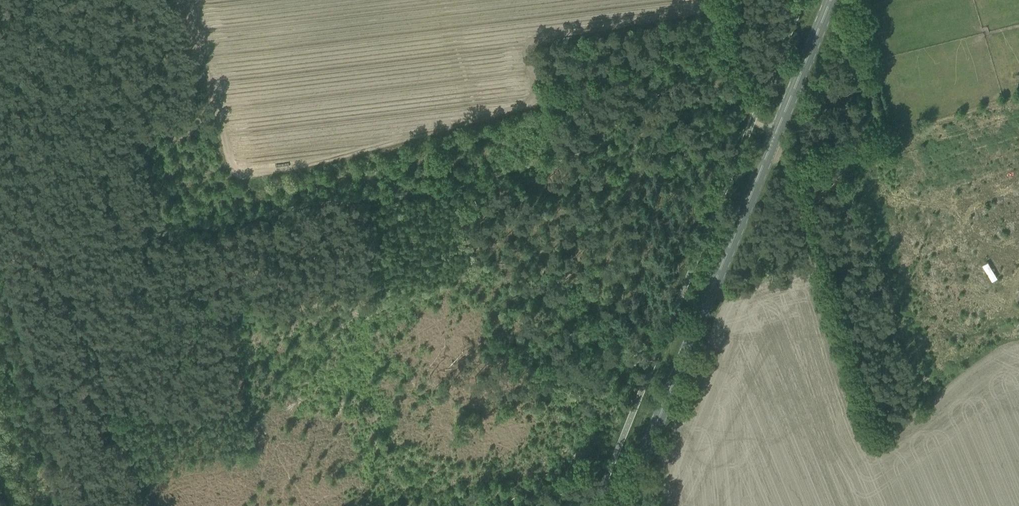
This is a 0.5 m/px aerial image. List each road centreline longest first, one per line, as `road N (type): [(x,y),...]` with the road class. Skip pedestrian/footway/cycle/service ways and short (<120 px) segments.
road 1 (track): [(0,261),(217,226),(292,205),(465,186),(619,137),(734,116),(747,101),(710,0)]
road 2 (primary): [(622,505),(830,0)]

